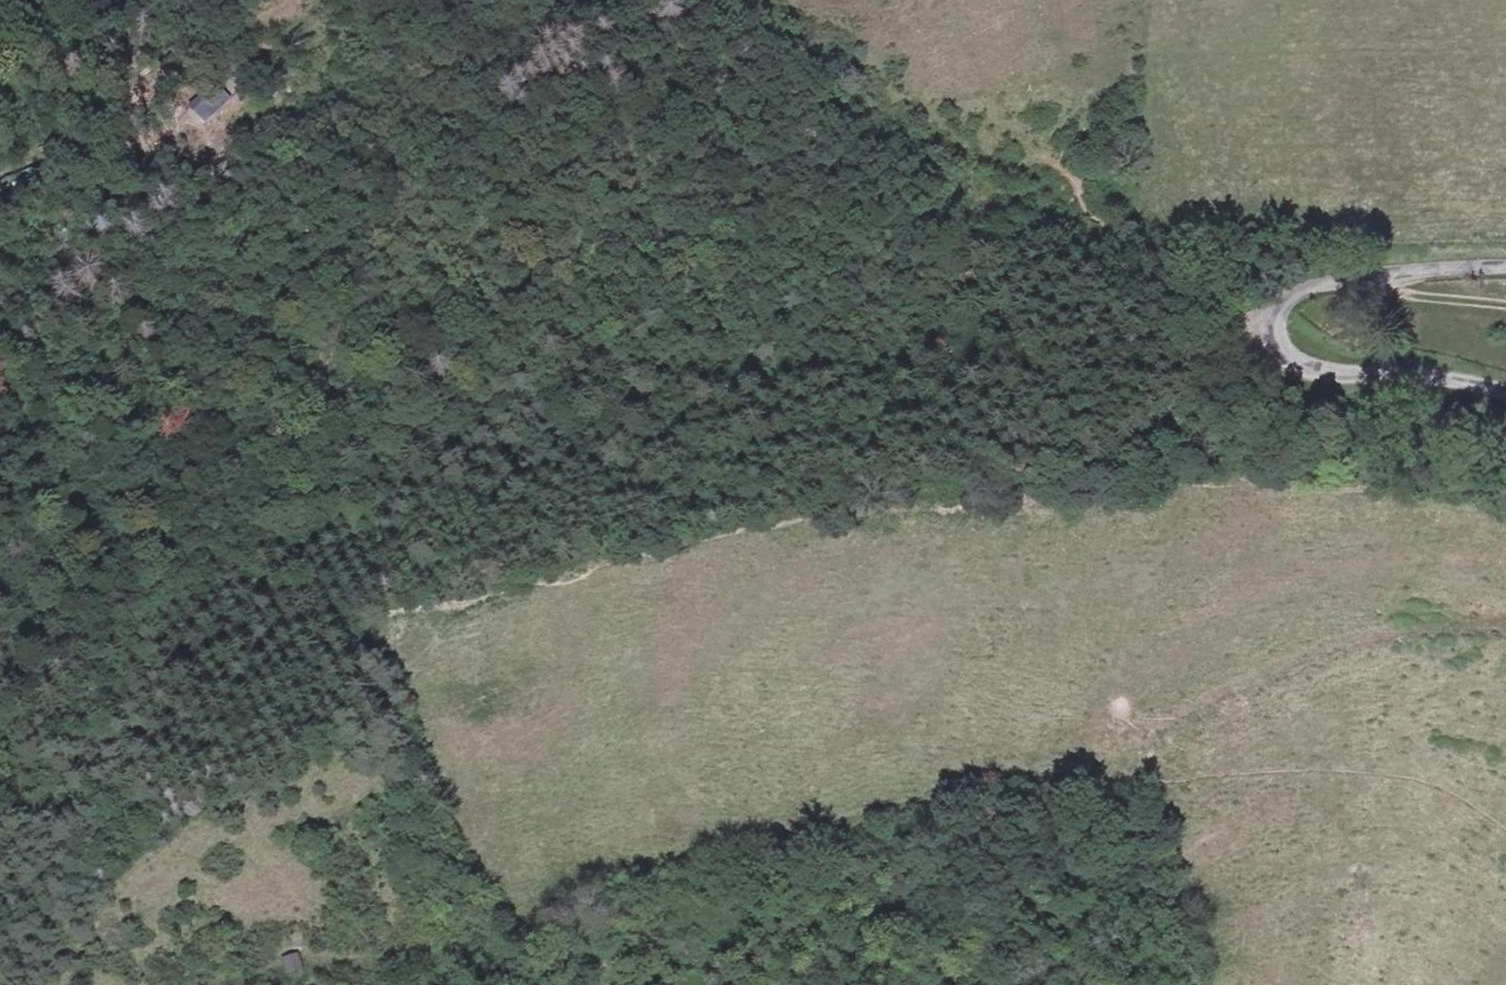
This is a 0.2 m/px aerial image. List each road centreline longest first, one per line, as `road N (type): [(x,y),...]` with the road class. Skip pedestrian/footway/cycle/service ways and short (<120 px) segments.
road 1 (track): [(1265,328),(1239,300),(1103,267),(428,220),(232,232),(112,256),(0,257)]
road 2 (unclassified): [(1505,390),(1299,365),(1265,328),(1273,305),(1300,288),(1505,264)]
road 3 (track): [(0,179),(109,135),(239,0)]

